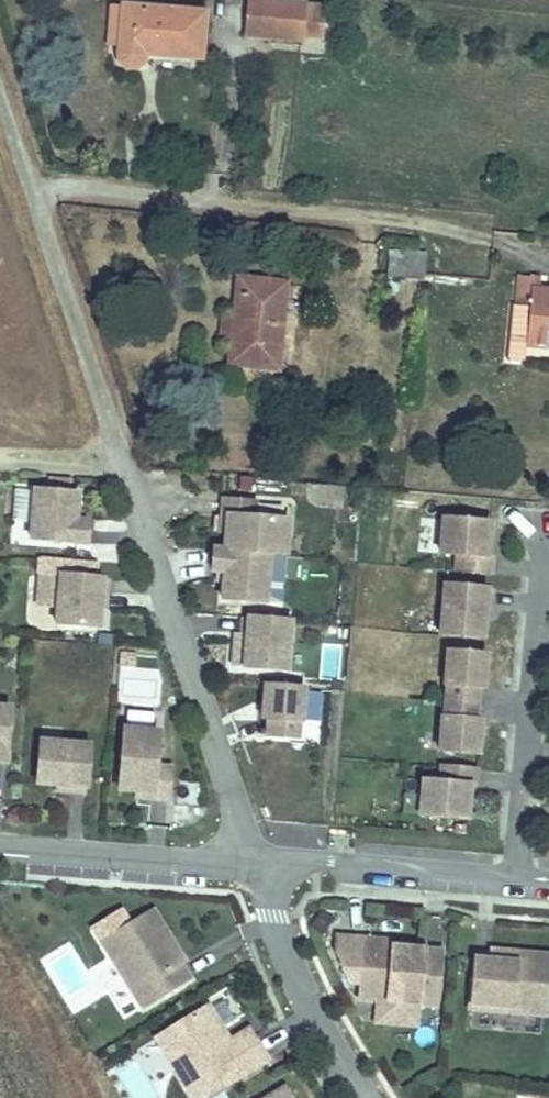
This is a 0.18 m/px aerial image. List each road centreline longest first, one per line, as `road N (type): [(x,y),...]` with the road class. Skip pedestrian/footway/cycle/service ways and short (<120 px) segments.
road 1 (unclassified): [(253,866),(0,87)]
road 2 (residential): [(517,876),(547,538)]
road 3 (unclassified): [(517,876),(335,860),(253,866)]
road 4 (residential): [(366,1097),(308,1004),(253,866)]
road 5 (unclassified): [(253,866),(0,848)]

